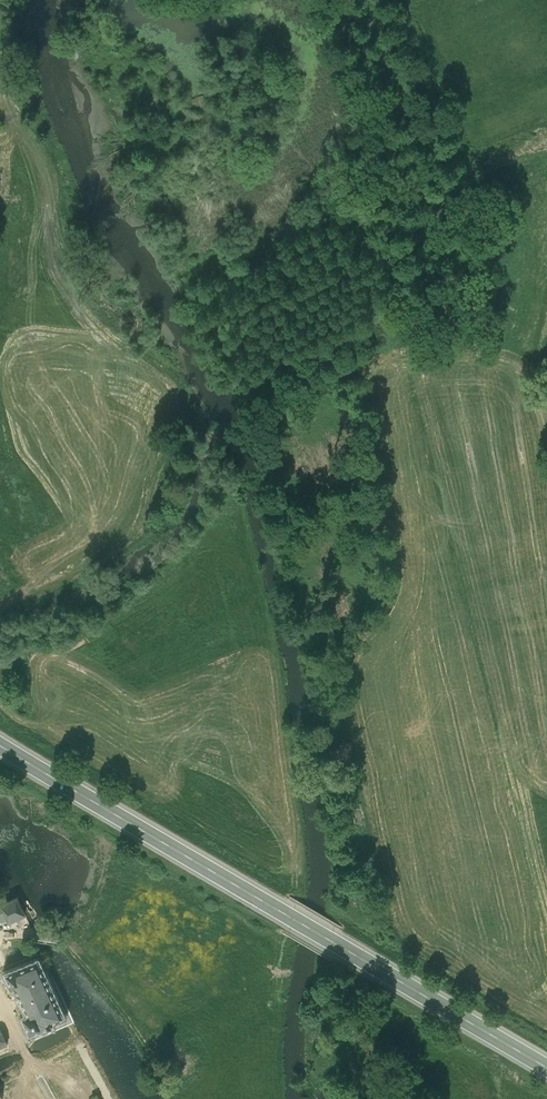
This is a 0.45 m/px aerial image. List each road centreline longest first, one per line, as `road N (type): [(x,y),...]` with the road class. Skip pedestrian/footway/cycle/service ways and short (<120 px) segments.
road 1 (secondary): [(0,745),(546,1067)]

